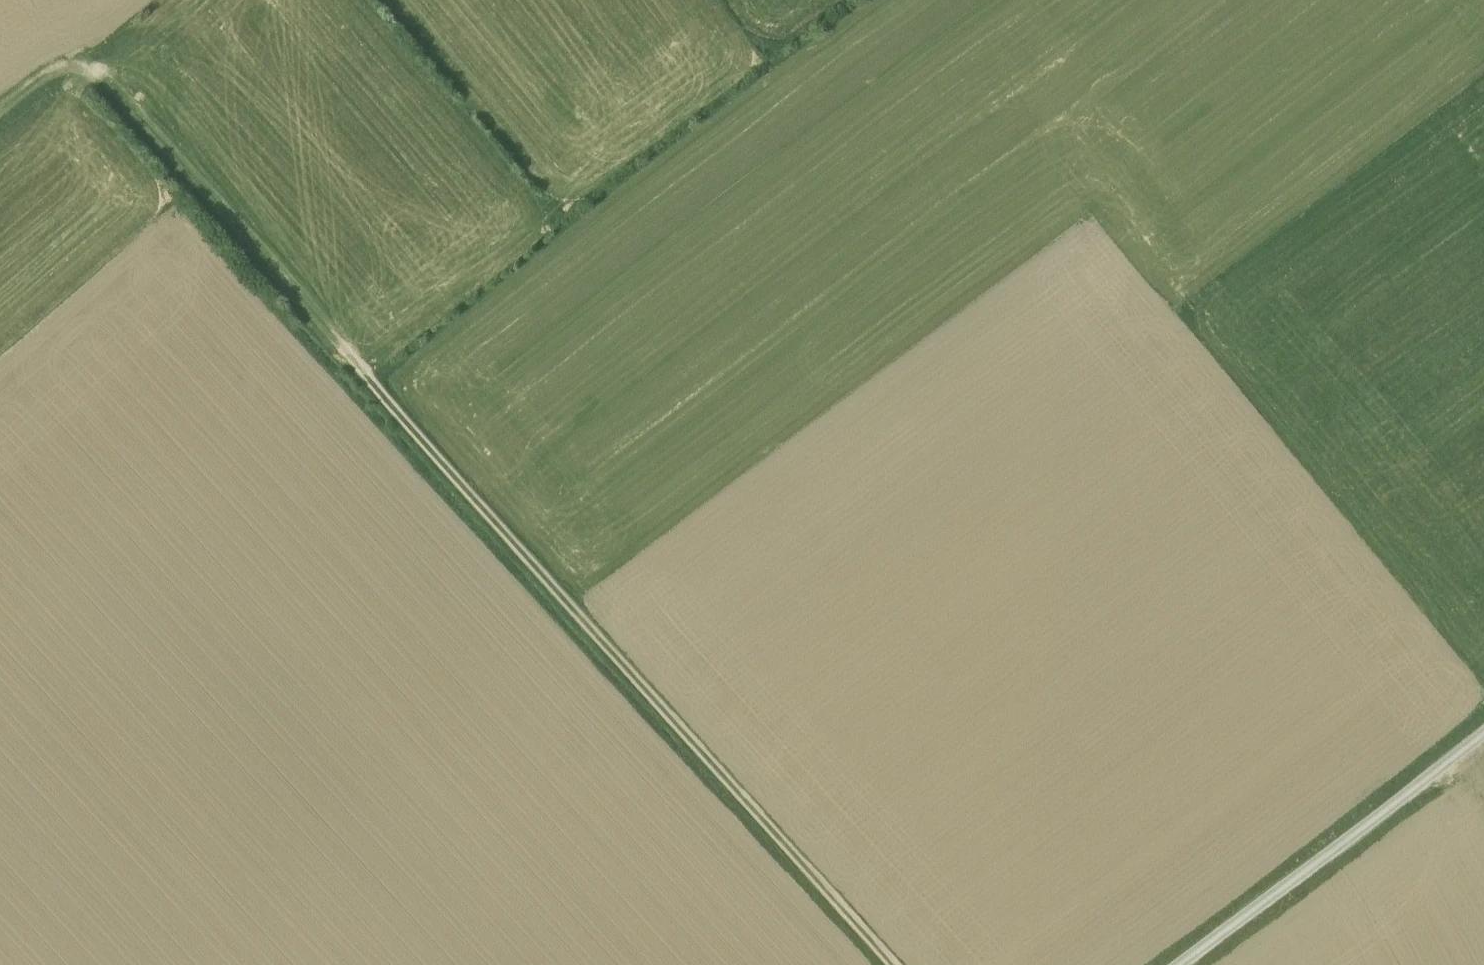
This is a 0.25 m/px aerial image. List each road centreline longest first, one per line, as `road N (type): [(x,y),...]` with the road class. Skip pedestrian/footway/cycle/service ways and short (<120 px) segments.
road 1 (unclassified): [(1176,964),(1483,730)]

